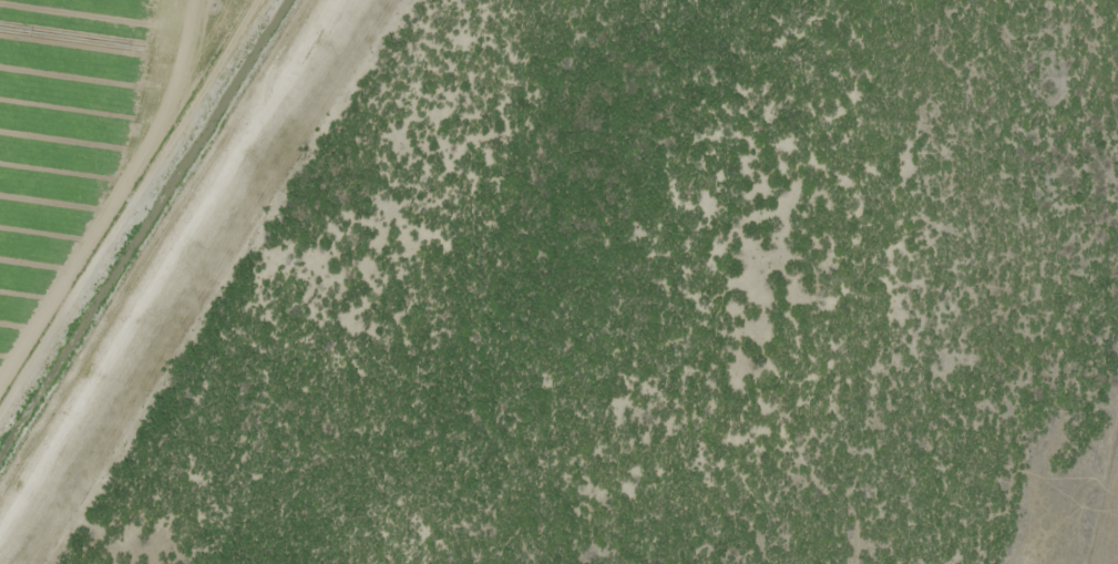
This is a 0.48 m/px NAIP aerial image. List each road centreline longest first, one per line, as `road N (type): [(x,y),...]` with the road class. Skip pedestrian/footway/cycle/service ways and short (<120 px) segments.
road 1 (residential): [(0,374),(184,76),(201,0)]

